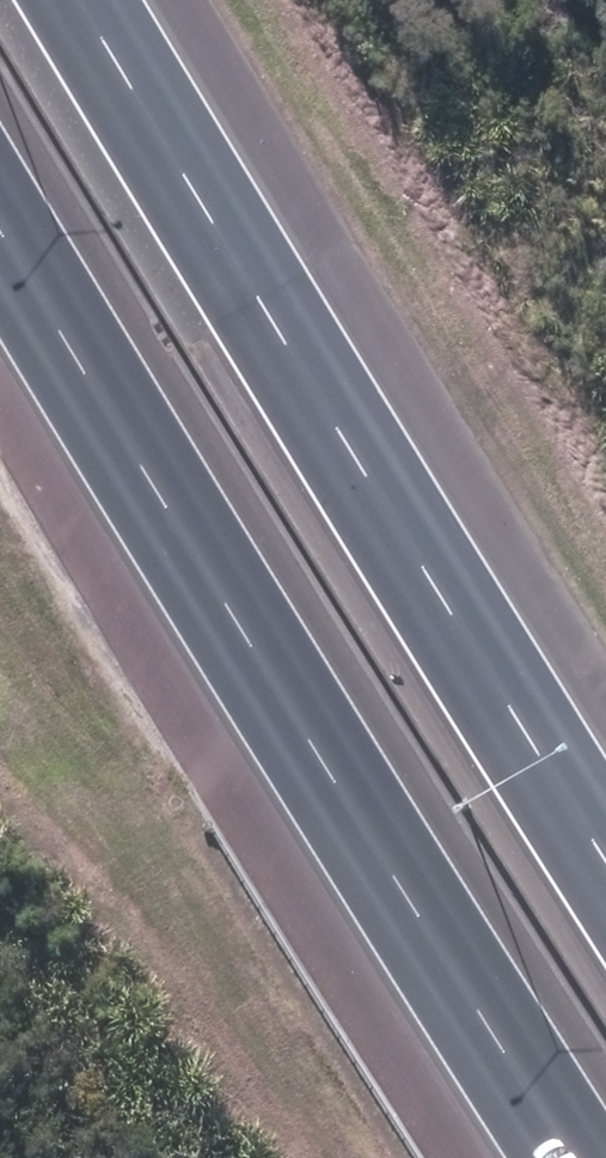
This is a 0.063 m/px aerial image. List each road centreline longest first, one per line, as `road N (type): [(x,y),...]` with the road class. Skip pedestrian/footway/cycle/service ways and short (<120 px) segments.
road 1 (motorway): [(575,1157),(0,238)]
road 2 (motorway): [(68,0),(320,415),(605,860)]

